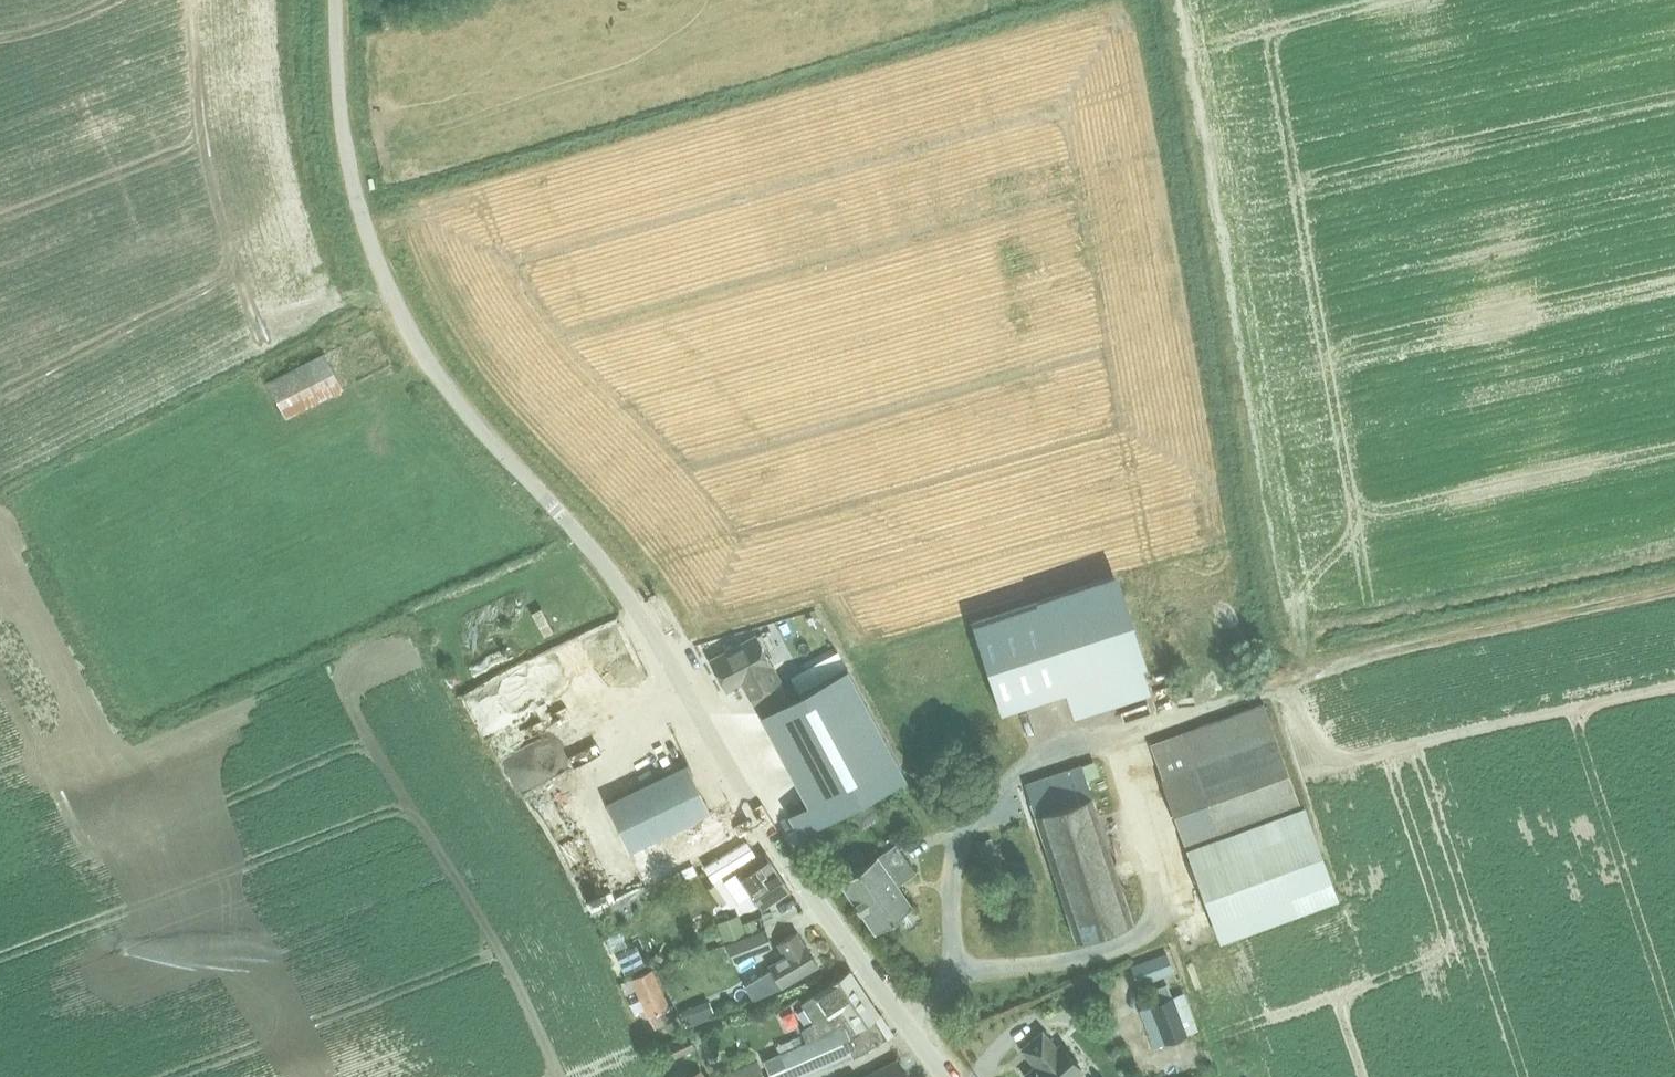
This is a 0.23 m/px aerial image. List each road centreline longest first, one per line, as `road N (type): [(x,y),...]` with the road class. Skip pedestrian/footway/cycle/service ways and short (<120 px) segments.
road 1 (tertiary): [(949,1076),(783,851),(634,604),(431,364),(389,289),(365,225),(346,140),(337,0)]
road 2 (track): [(1674,589),(1321,670),(1147,726)]
road 3 (track): [(1195,941),(1187,913),(1078,959),(958,958)]

